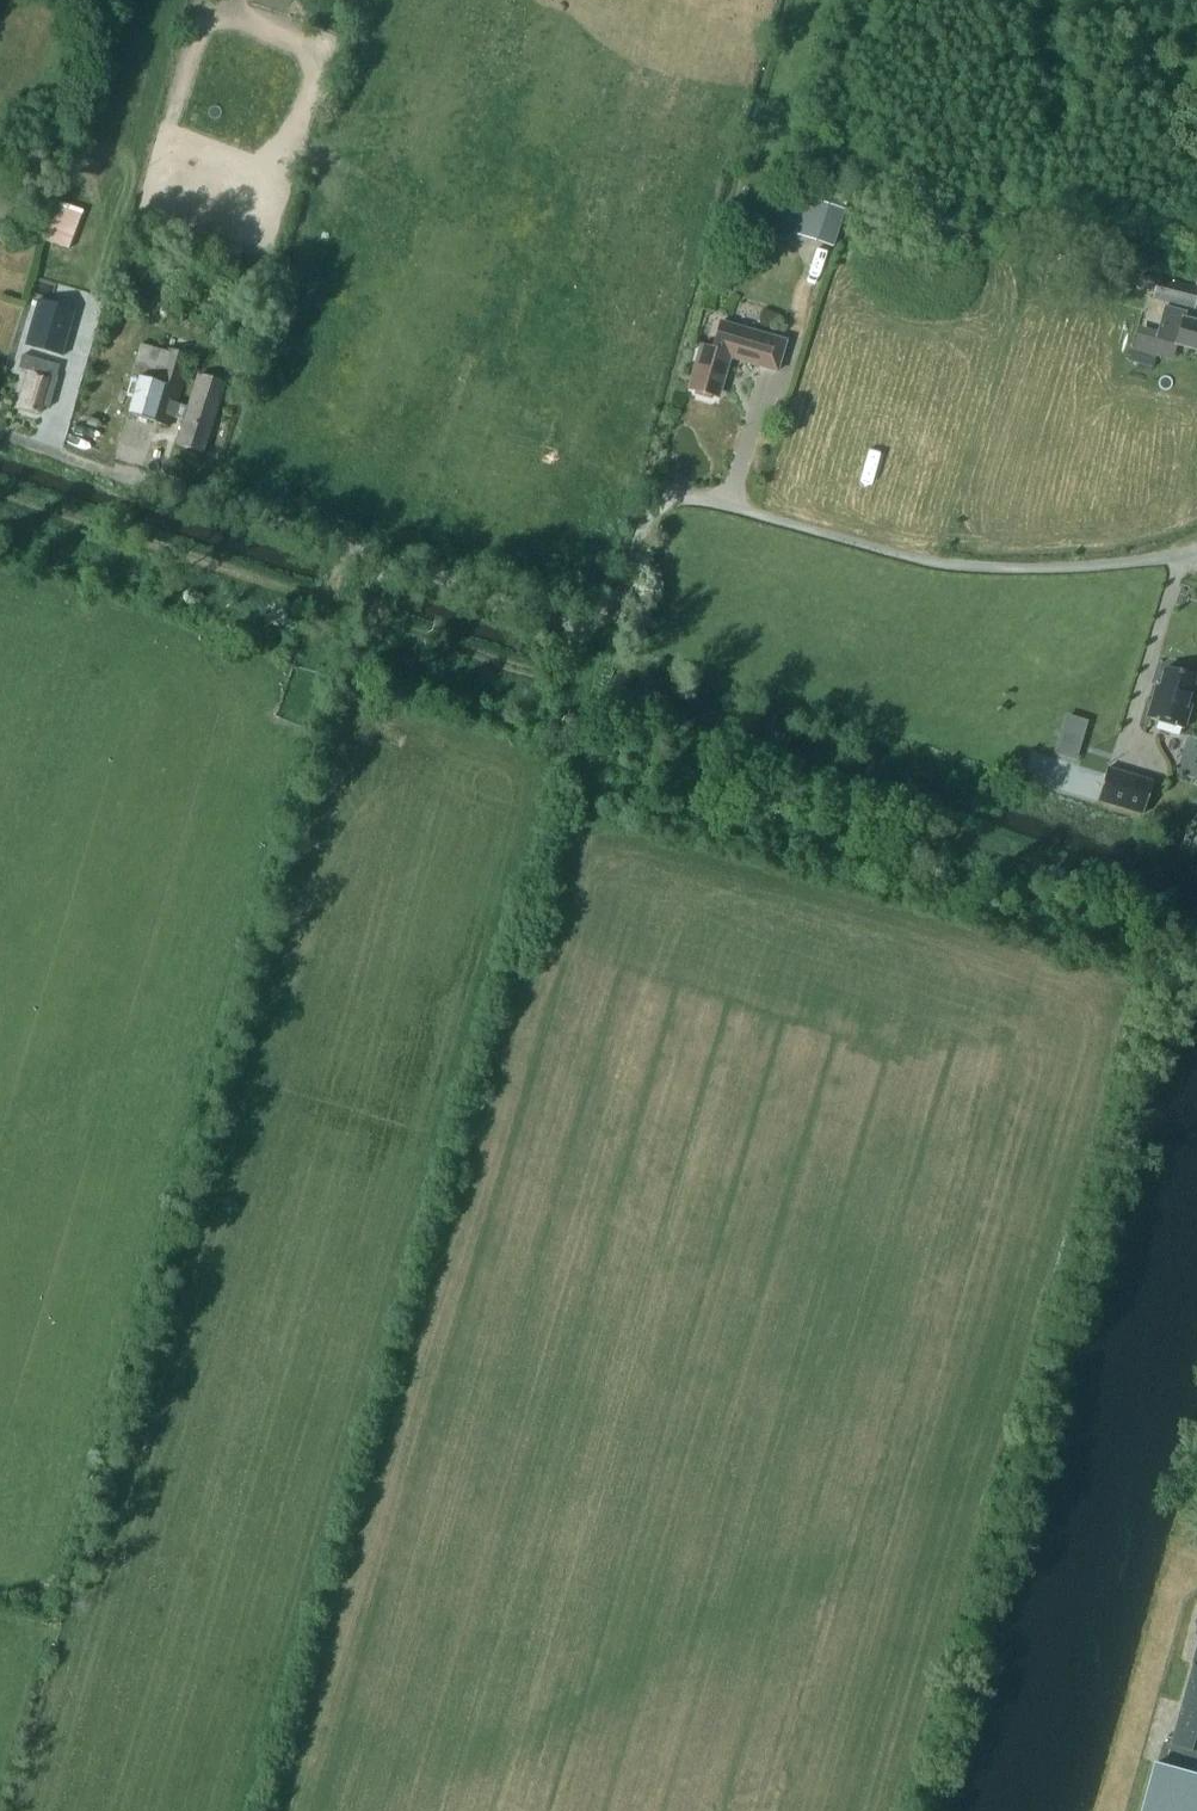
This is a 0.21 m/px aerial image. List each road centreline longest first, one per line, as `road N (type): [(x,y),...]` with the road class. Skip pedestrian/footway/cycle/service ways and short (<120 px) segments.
road 1 (unclassified): [(0,431),(568,625),(608,611),(649,512),(673,495),(958,565),(1079,567),(1196,548)]

